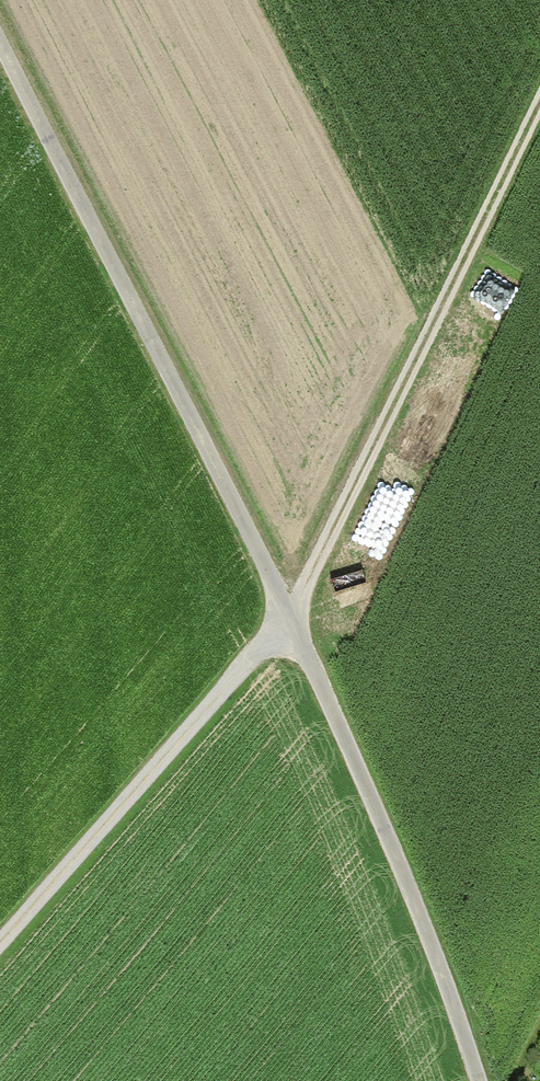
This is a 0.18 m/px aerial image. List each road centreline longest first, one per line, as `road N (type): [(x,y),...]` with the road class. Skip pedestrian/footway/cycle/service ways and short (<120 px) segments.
road 1 (unclassified): [(461,1080),(285,631),(0,65)]
road 2 (track): [(539,104),(285,631),(0,944)]

